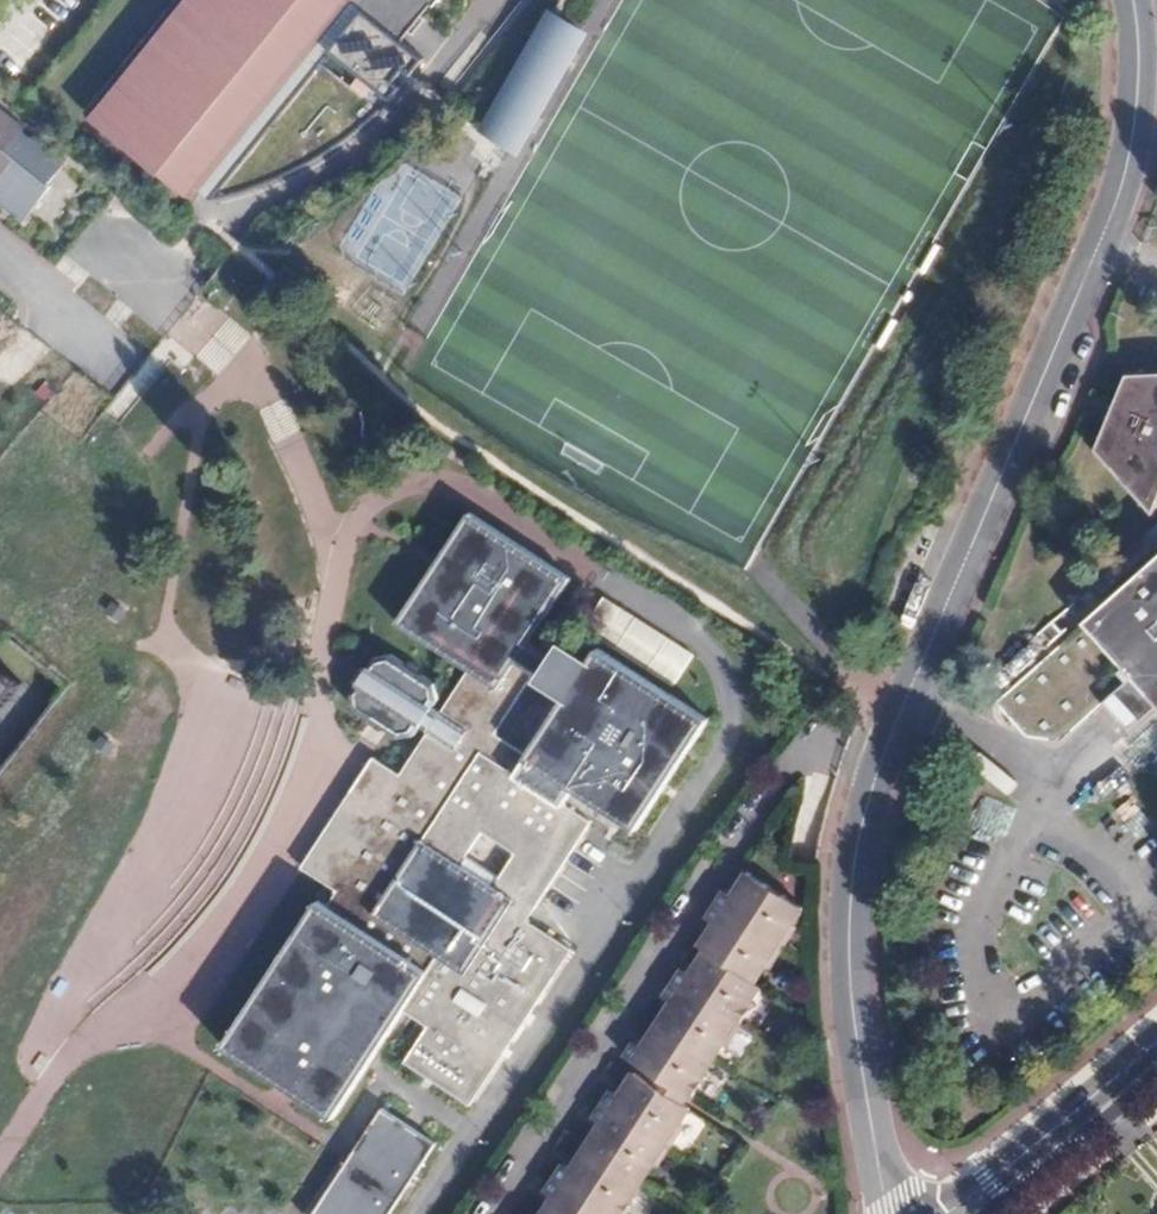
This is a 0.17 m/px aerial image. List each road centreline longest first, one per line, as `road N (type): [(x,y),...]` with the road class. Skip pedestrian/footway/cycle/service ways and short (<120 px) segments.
road 1 (residential): [(1138,0),(1144,109),(1123,198),(909,682),(872,799),(853,902),(858,1048),(887,1213)]
road 2 (residential): [(1156,1039),(941,1213)]

